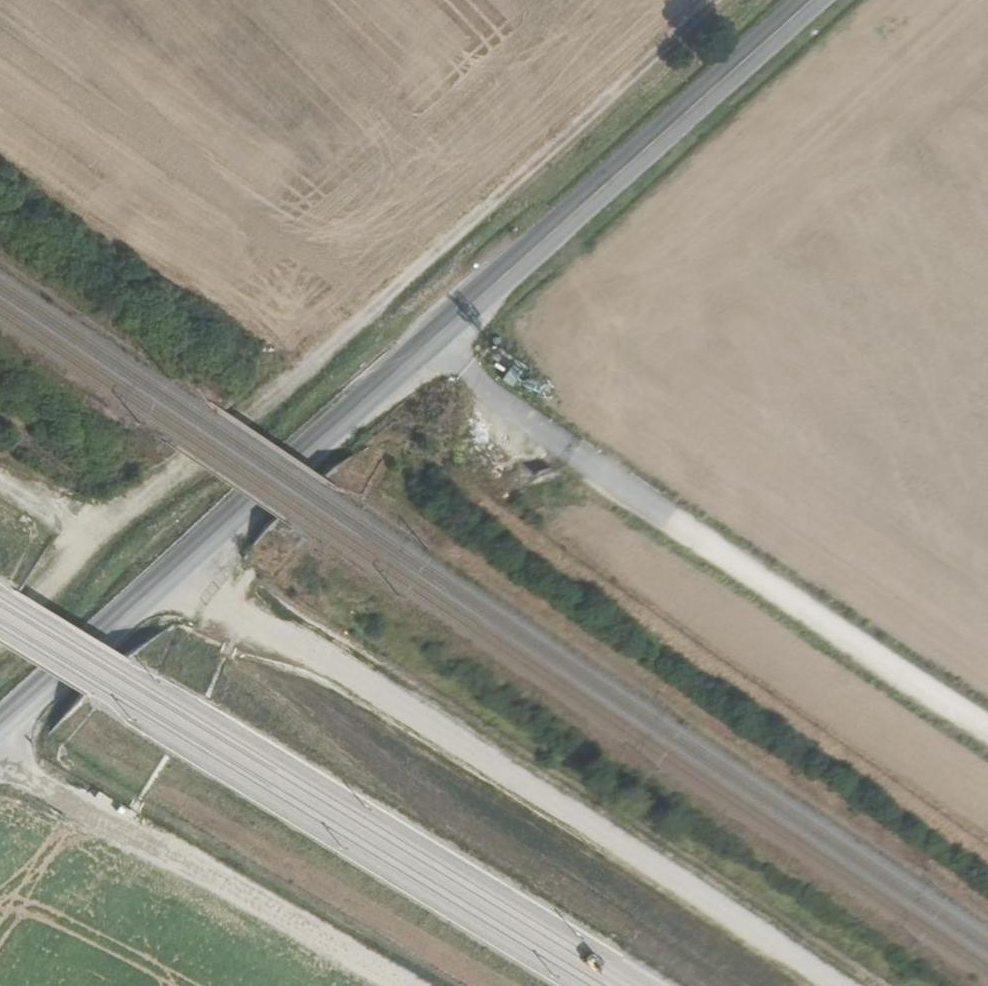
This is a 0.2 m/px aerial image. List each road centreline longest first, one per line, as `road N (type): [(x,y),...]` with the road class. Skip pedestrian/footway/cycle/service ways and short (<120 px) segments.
road 1 (tertiary): [(0,729),(806,0)]
road 2 (track): [(729,0),(0,624)]
road 3 (track): [(177,570),(827,985)]
road 4 (track): [(437,334),(495,396),(987,720)]
road 5 (track): [(389,985),(0,757)]

